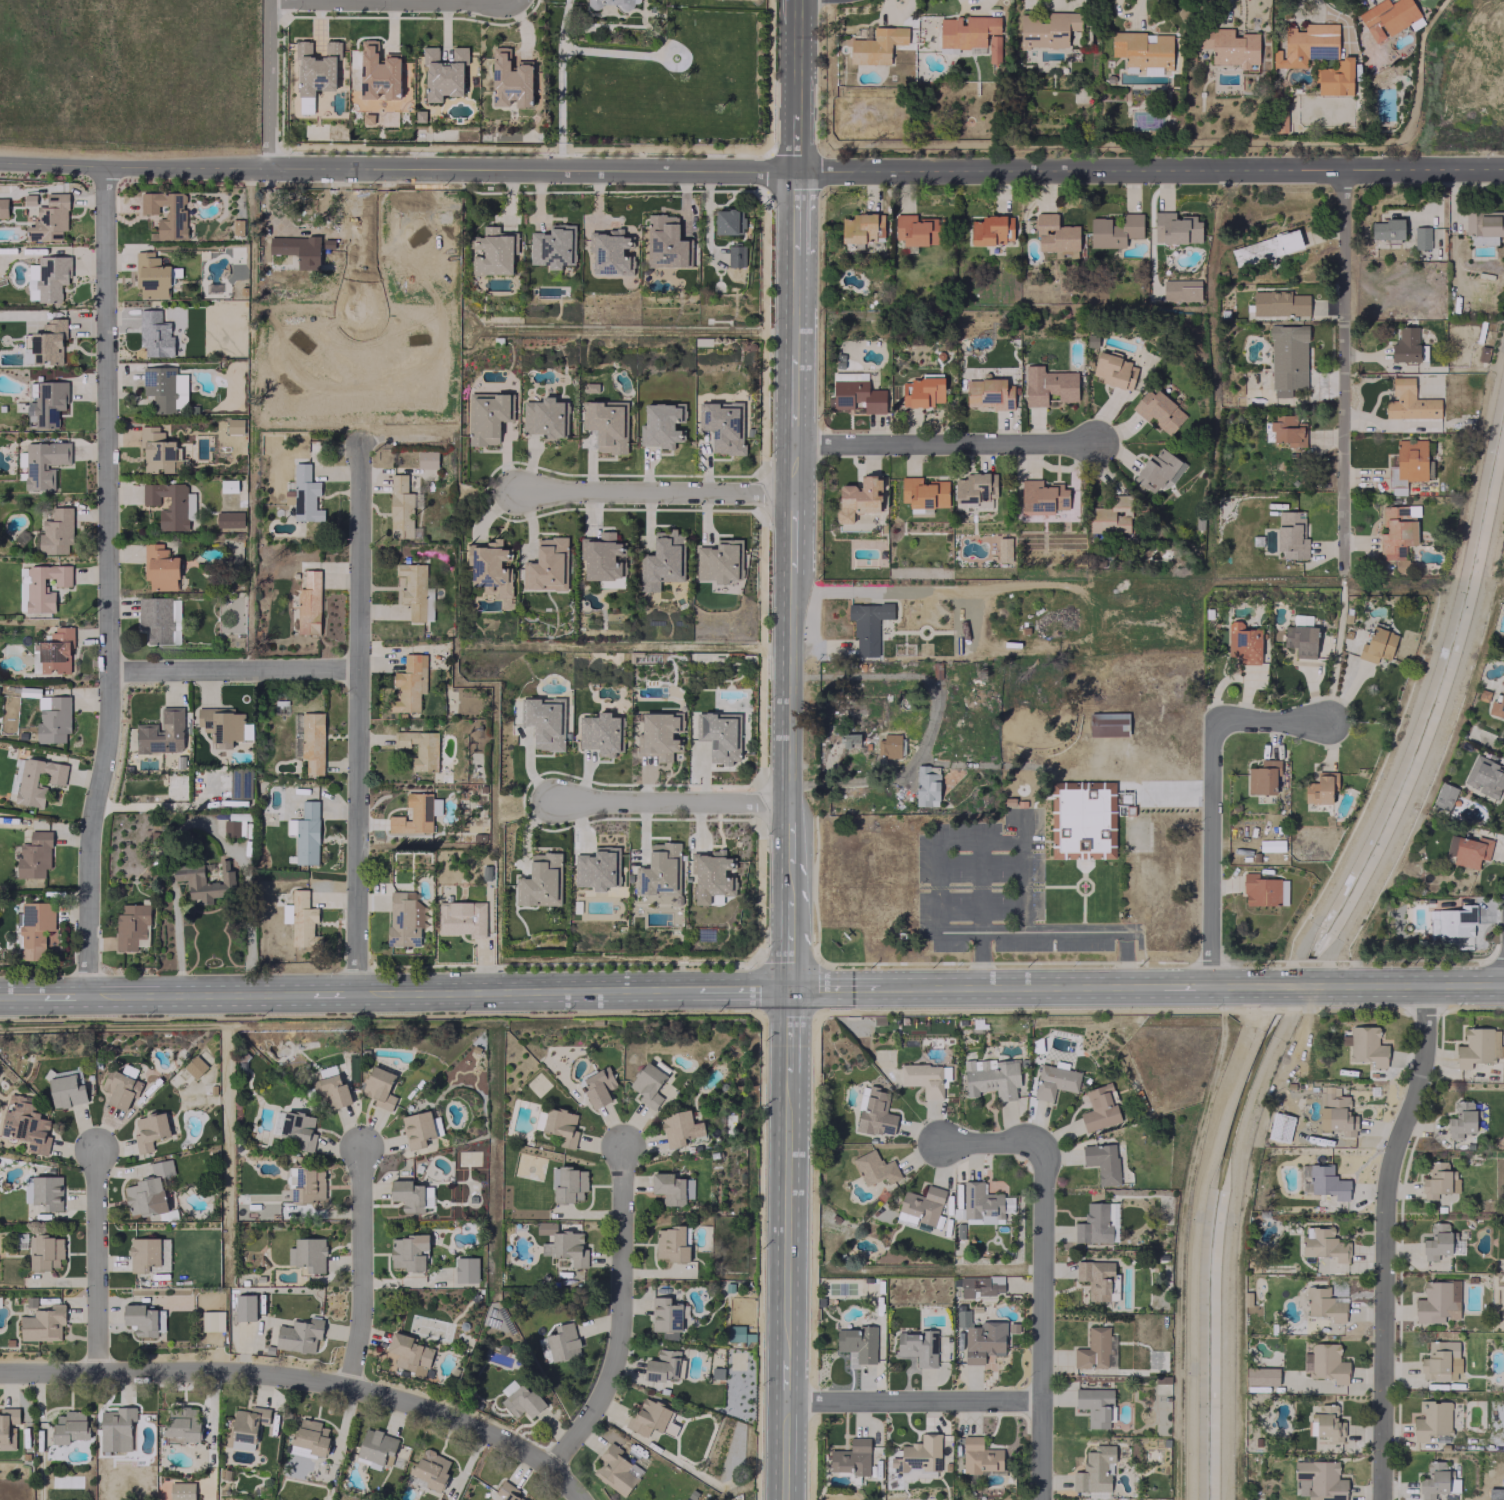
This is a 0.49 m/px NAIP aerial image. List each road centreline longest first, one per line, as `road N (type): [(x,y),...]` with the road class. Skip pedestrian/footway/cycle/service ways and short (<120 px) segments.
road 1 (residential): [(105,166),(110,669),(91,855),(91,992)]
road 2 (tertiary): [(0,162),(794,171)]
road 3 (tertiary): [(794,171),(1503,168)]
road 4 (tertiary): [(794,171),(787,867)]
road 5 (residential): [(0,1370),(301,1377),(416,1402),(549,1466)]
road 6 (residential): [(353,992),(356,439)]
road 7 (residential): [(1427,984),(1423,1078),(1386,1188),(1383,1499)]
road 8 (residential): [(1342,168),(1344,560)]
road 9 (residential): [(621,1146),(618,1334),(605,1384),(549,1466),(580,1499)]
road 10 (residential): [(1208,985),(1216,723),(1329,721)]
road 11 (residential): [(1043,1142),(1042,1499)]
road 12 (secondary): [(686,985),(353,992)]
road 13 (secondary): [(787,1086),(785,1400)]
road 14 (residential): [(793,444),(1097,442)]
road 15 (secondary): [(1503,983),(1208,985)]
road 16 (residential): [(519,491),(791,492)]
road 17 (secondary): [(1151,985),(889,986)]
road 18 (residential): [(1044,1398),(785,1400)]
road 19 (residential): [(110,669),(356,669)]
road 20 (residential): [(358,1144),(359,1305),(345,1386)]
road 21 (residential): [(554,800),(788,804)]
road 22 (residential): [(94,1148),(95,1369)]
road 23 (secondary): [(300,992),(91,992)]
road 24 (residential): [(269,169),(268,1)]
road 25 (residential): [(359,169),(360,314)]

